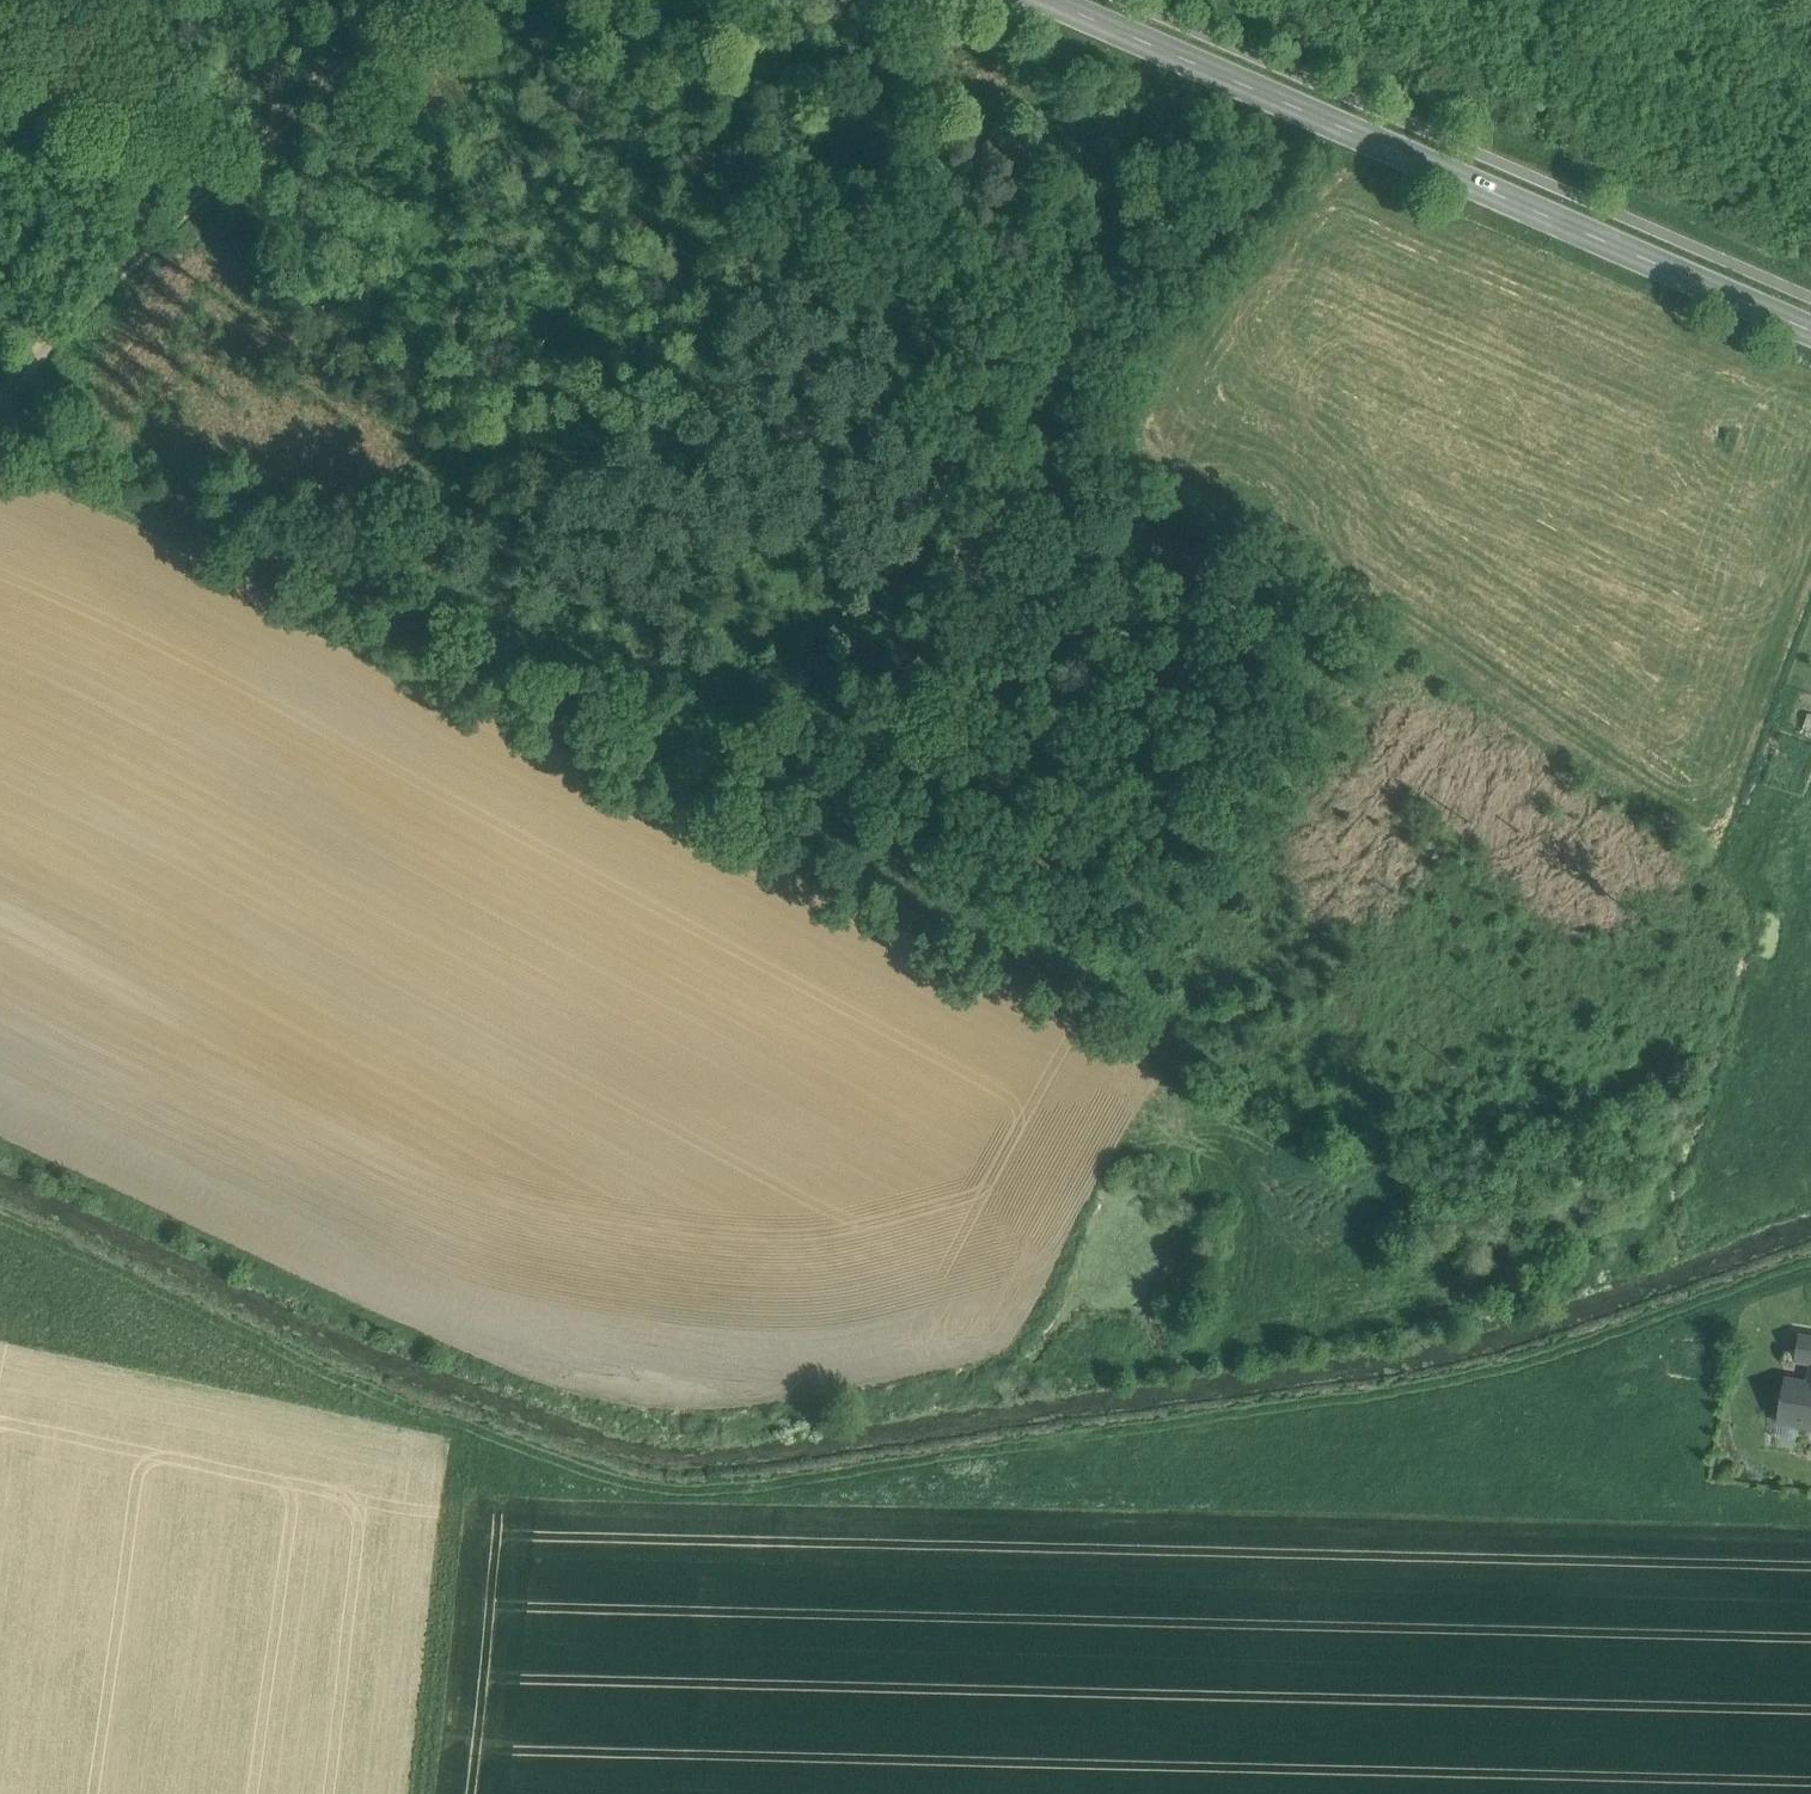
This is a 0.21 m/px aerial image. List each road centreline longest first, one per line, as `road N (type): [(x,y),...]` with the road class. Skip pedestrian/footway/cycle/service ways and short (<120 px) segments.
road 1 (secondary): [(1810,332),(1048,0)]

